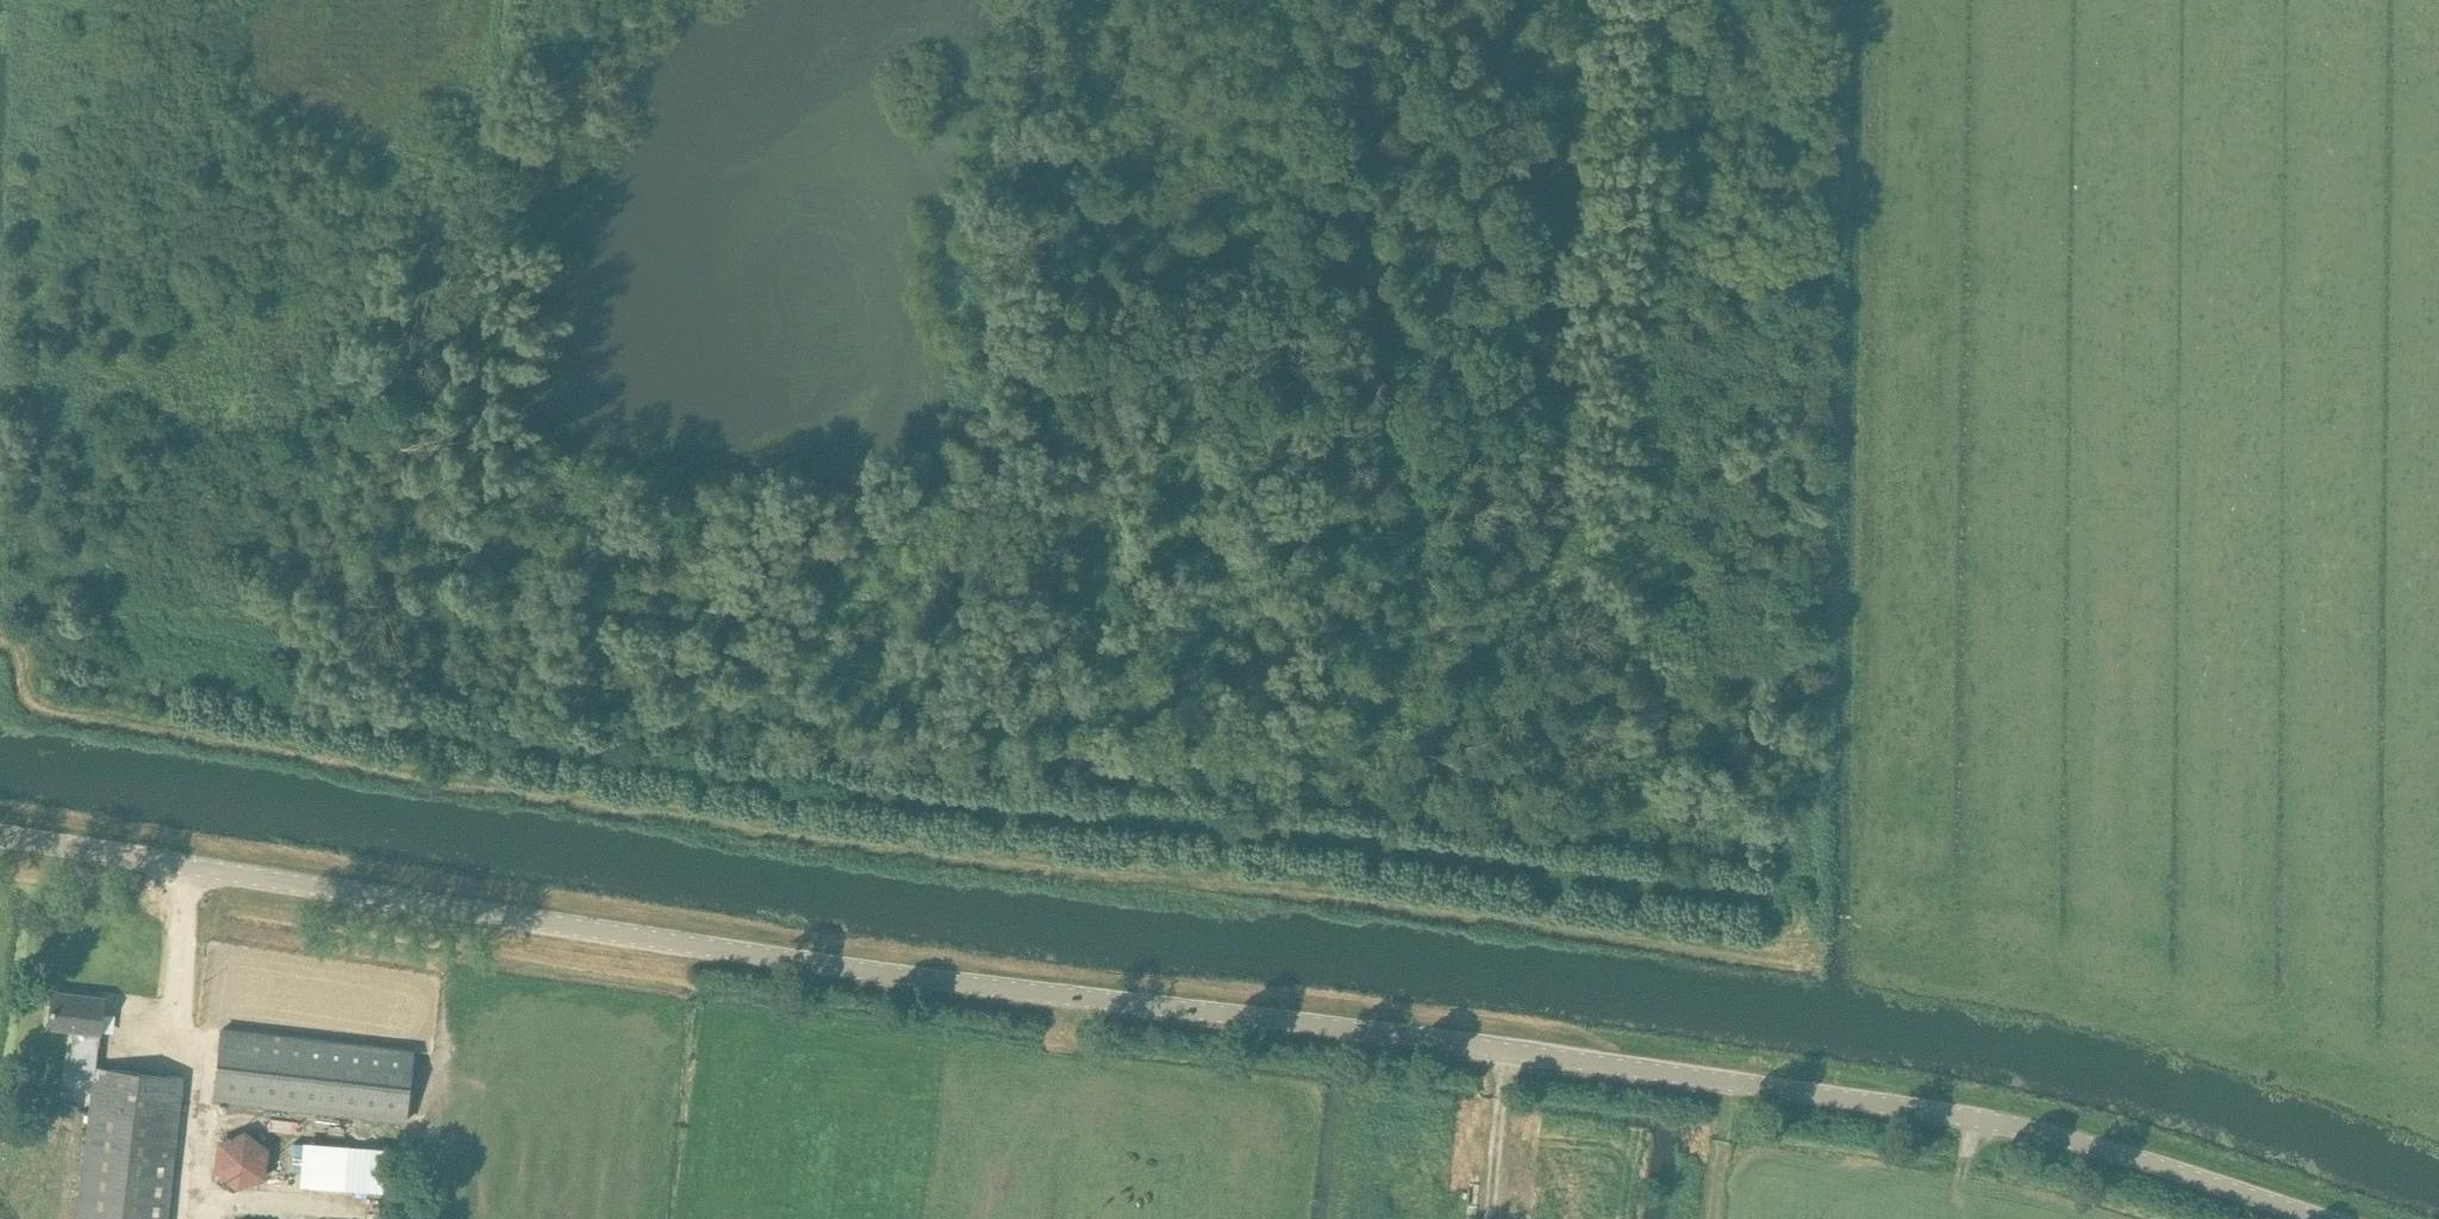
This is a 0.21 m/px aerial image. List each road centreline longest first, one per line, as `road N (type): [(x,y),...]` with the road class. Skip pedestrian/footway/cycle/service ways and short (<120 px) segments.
road 1 (tertiary): [(0,839),(962,987),(1999,1122),(2322,1218)]

